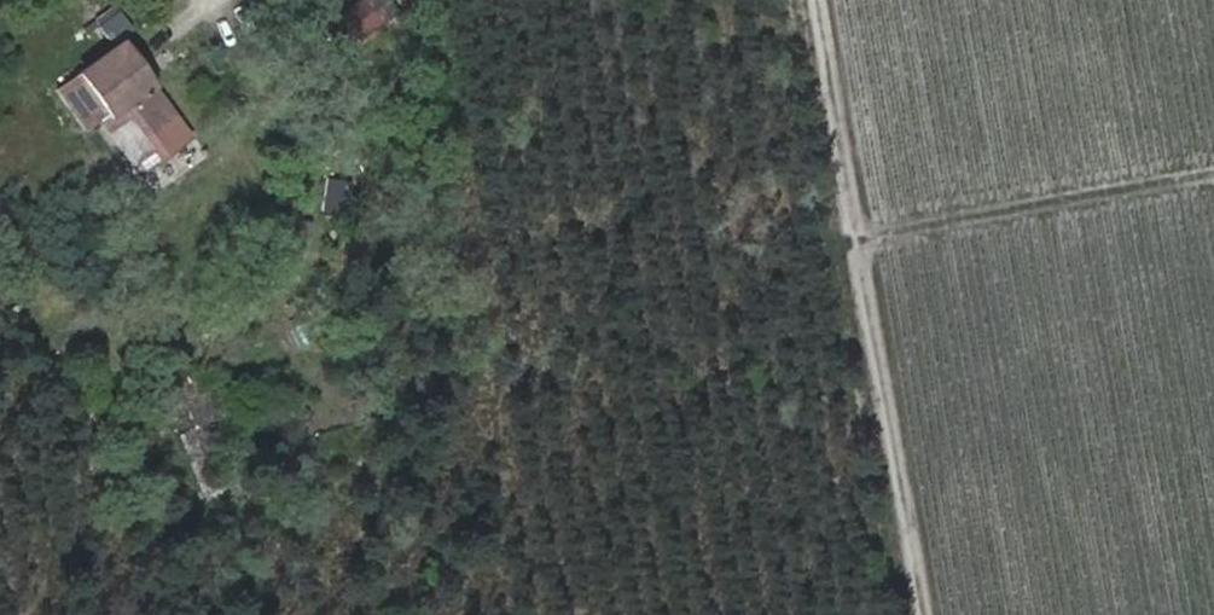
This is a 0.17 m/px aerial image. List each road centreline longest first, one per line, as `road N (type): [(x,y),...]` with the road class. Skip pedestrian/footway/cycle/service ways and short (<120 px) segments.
road 1 (track): [(818,0),(836,159),(921,614)]
road 2 (track): [(851,238),(1213,171)]

